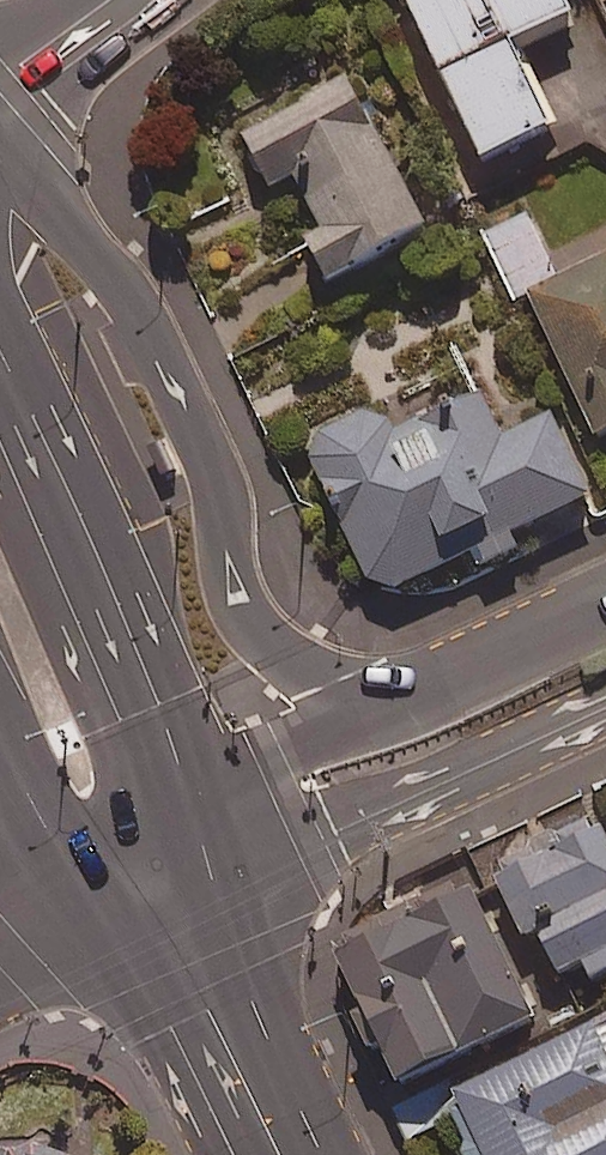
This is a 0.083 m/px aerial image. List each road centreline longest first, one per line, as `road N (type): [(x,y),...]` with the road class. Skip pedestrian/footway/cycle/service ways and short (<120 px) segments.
road 1 (secondary): [(0,189),(62,220),(124,275),(150,318),(211,458),(231,571),(253,629),(296,662),(462,720)]
road 2 (secondary): [(0,374),(151,707),(195,841)]
road 3 (tertiary): [(462,720),(195,841)]
road 4 (secondary): [(220,964),(309,1154)]
road 5 (secondary): [(120,876),(0,737)]
road 6 (tertiary): [(605,652),(462,720)]
road 7 (residential): [(115,0),(0,76)]
road 8 (secondary): [(220,964),(120,876)]
road 9 (tertiary): [(120,876),(0,931)]
road 10 (secondary): [(195,841),(220,964)]

